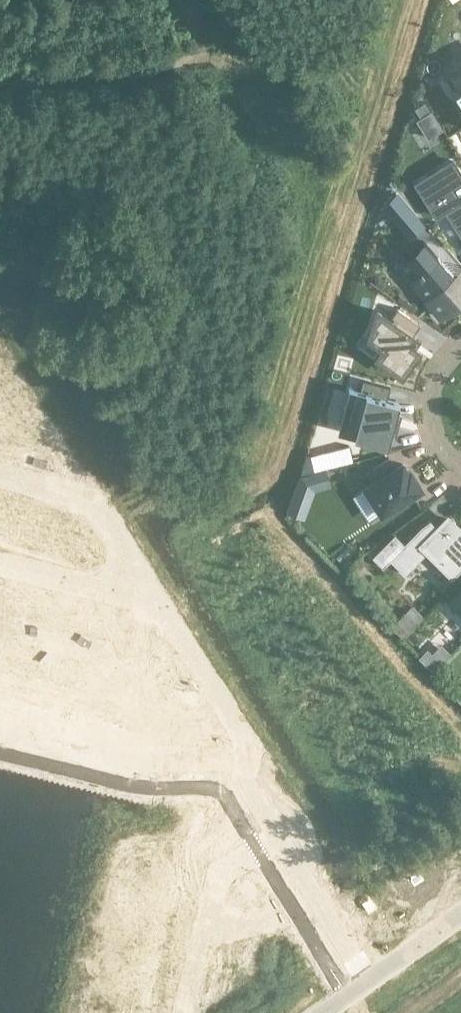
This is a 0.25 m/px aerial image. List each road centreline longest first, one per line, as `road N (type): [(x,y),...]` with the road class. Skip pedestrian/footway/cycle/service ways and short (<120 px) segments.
road 1 (residential): [(278,836),(240,772),(240,737),(170,621),(120,594)]
road 2 (residential): [(278,836),(230,870),(197,1012)]
road 3 (residential): [(0,377),(83,504)]
road 4 (residential): [(460,468),(440,444),(431,405),(441,370),(460,347)]
road 5 (residential): [(460,874),(383,929),(344,929)]
road 6 (residential): [(120,594),(0,564)]

